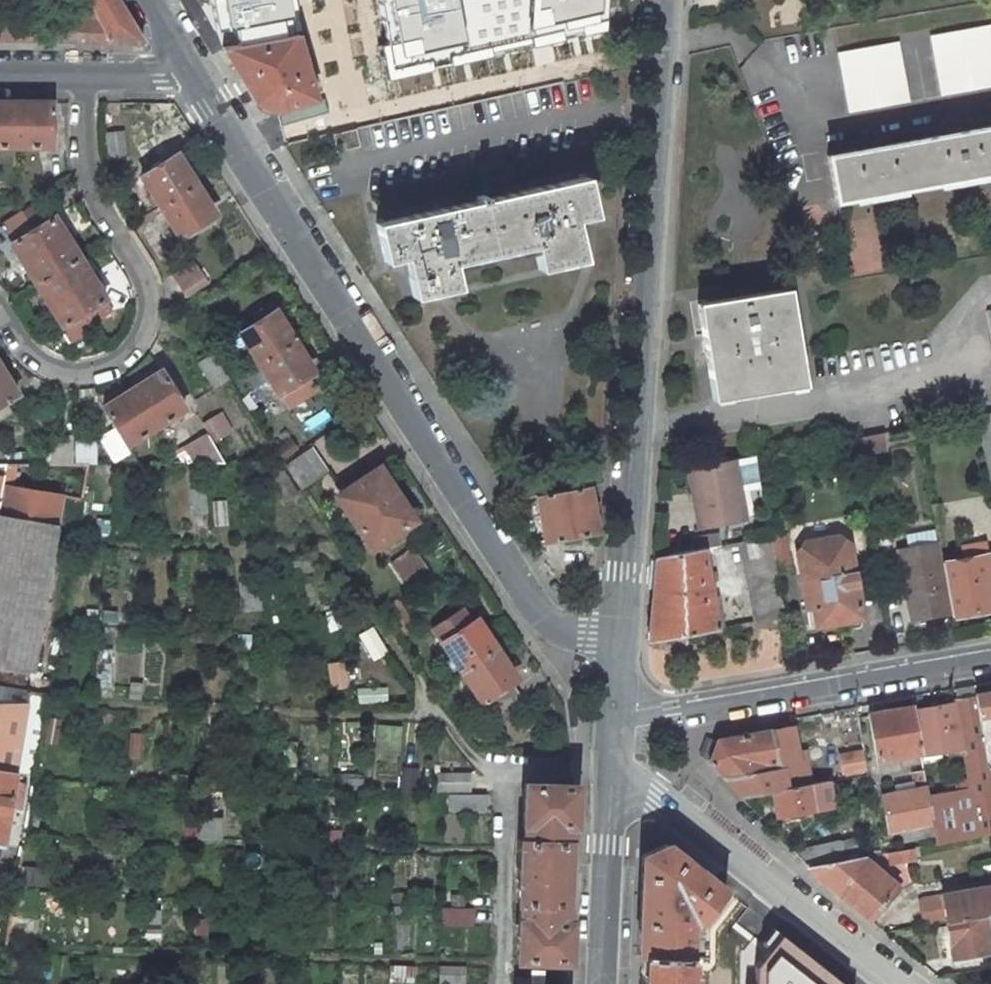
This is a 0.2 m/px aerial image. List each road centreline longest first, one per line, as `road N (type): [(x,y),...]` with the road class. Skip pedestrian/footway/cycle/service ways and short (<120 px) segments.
road 1 (tertiary): [(194,75),(536,609),(561,628),(620,636)]
road 2 (unclassified): [(667,0),(620,636)]
road 3 (residential): [(0,317),(28,360),(62,373),(125,355),(146,328),(143,280),(91,209),(82,167),(82,74)]
road 4 (track): [(500,963),(73,952)]
road 5 (track): [(506,850),(99,841)]
road 6 (residential): [(615,712),(990,655)]
road 7 (tertiary): [(613,766),(898,983)]
road 8 (track): [(440,712),(146,707)]
road 9 (track): [(510,771),(478,761),(392,644),(335,546)]
road 10 (tertiary): [(602,983),(613,766)]

